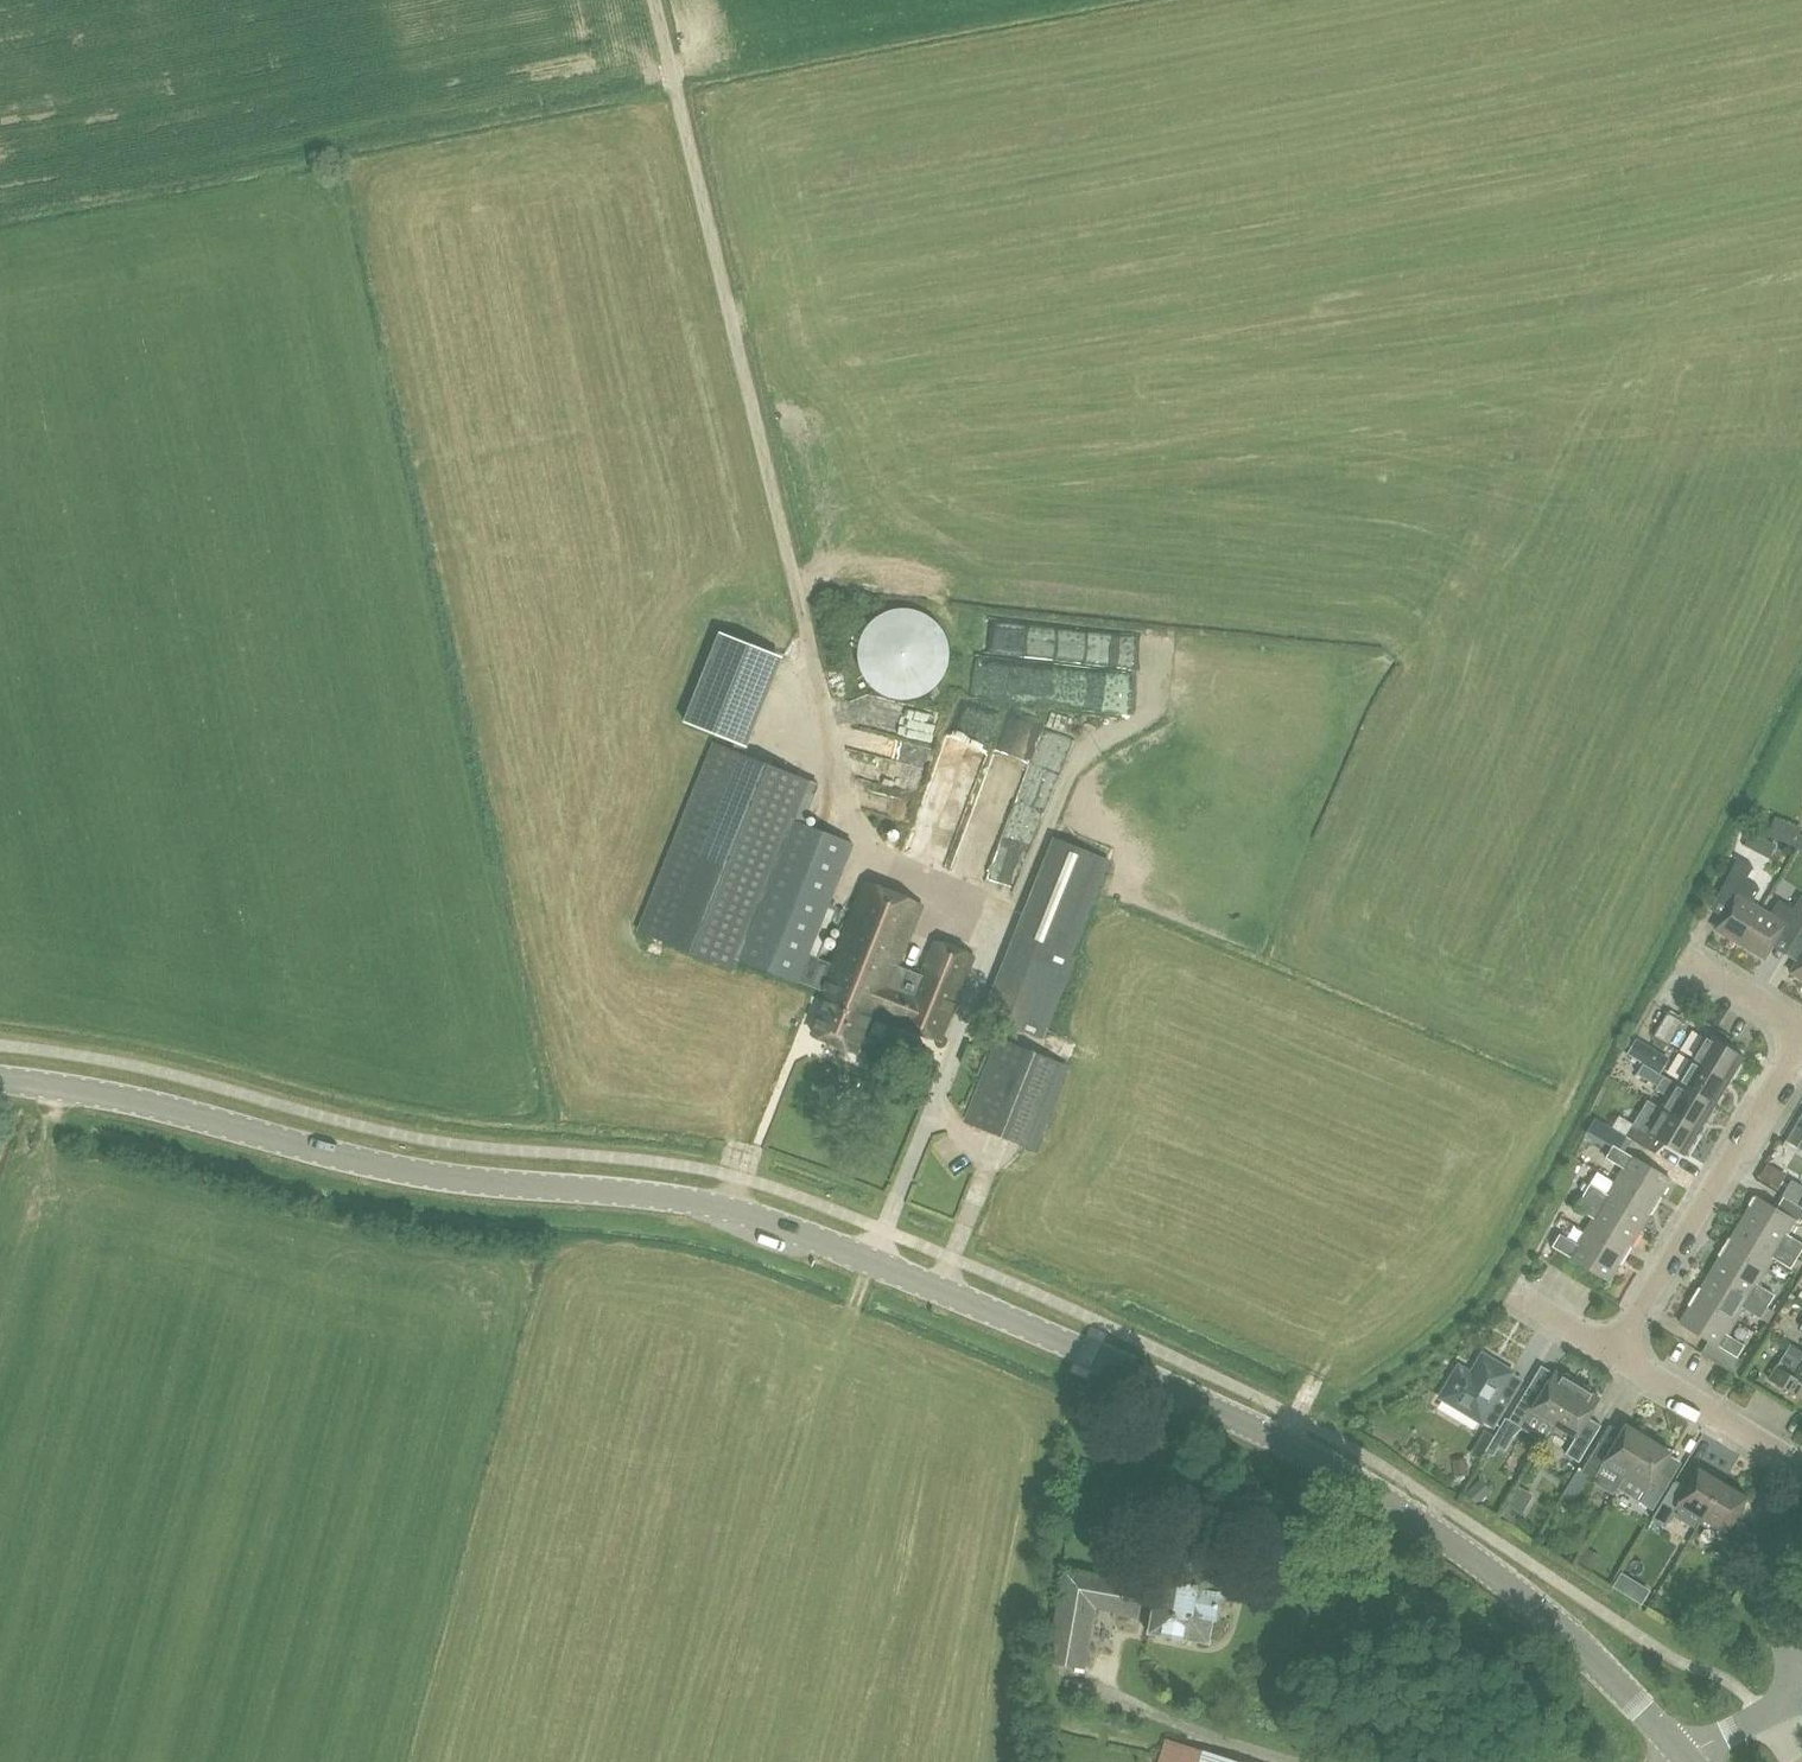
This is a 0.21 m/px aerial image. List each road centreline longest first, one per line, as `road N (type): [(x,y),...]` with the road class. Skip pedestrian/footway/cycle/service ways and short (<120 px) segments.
road 1 (secondary): [(1685,1757),(1563,1630),(1375,1493),(1208,1406),(879,1263),(701,1202),(385,1167),(143,1104),(0,1080)]
road 2 (track): [(654,0),(814,665)]
road 3 (residential): [(1613,1354),(1801,1038)]
road 4 (residential): [(1801,1469),(1613,1354)]
road 5 (tertiary): [(1801,1681),(1770,1594),(1801,1528)]
road 6 (residential): [(1801,1027),(1683,956)]

